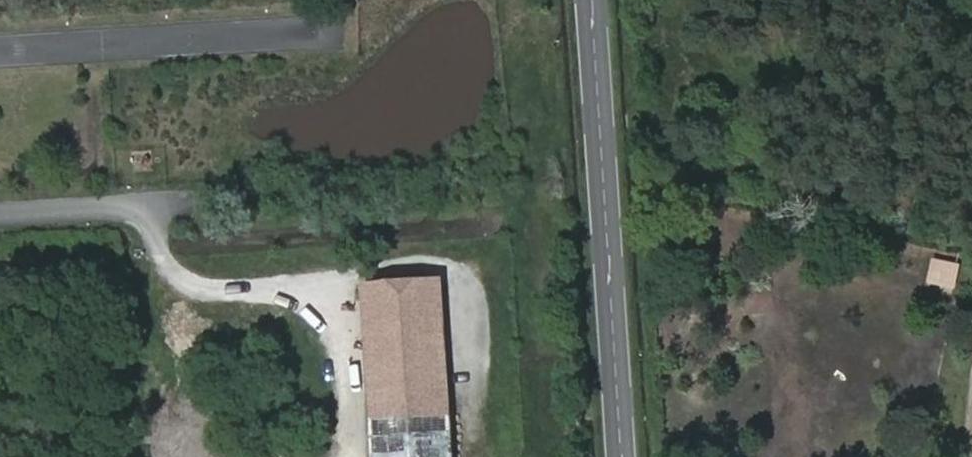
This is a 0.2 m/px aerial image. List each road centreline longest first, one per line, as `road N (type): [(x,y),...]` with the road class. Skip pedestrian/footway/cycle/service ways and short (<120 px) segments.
road 1 (secondary): [(591,0),(621,456)]

